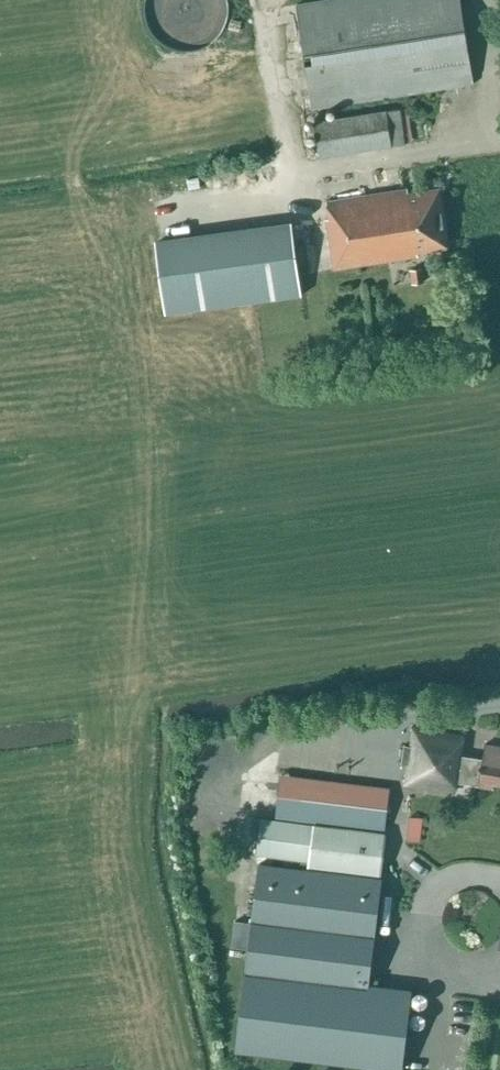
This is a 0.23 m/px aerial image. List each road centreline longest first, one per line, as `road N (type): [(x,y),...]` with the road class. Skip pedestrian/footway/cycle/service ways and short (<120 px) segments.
road 1 (unclassified): [(499,880),(461,875),(439,886),(429,905),(436,949),(479,965)]
road 2 (unclassified): [(499,707),(368,724),(339,750)]

